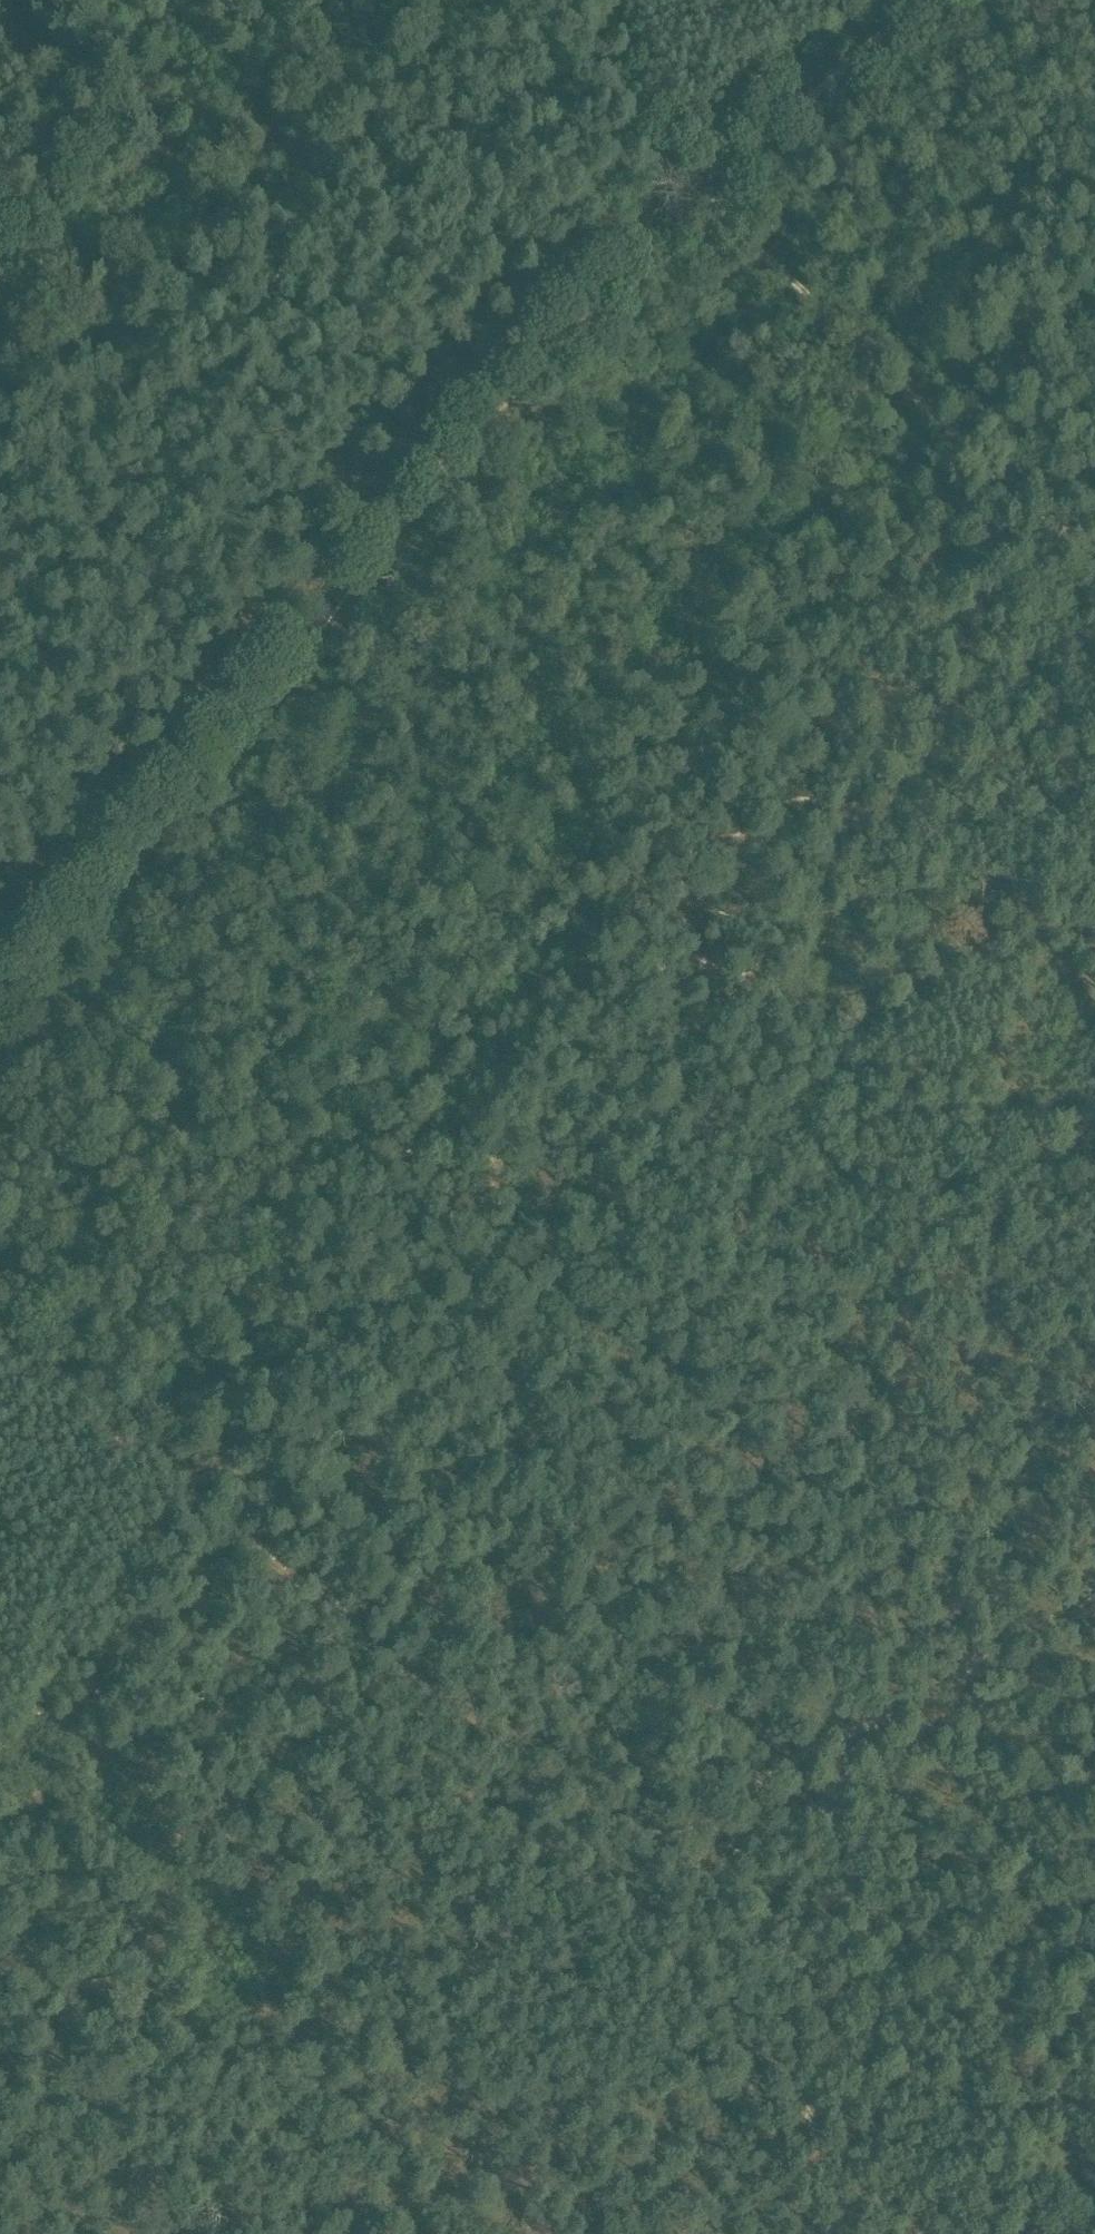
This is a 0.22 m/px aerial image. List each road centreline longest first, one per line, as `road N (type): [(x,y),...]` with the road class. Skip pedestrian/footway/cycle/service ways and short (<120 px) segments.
road 1 (track): [(693,192),(0,1005)]
road 2 (track): [(1094,1622),(963,1670),(713,1809),(696,1878),(709,1989),(924,2233)]
road 3 (track): [(693,192),(1094,564)]
road 4 (track): [(198,1480),(387,1630),(525,1769)]
road 5 (track): [(915,0),(693,192)]
road 6 (track): [(525,1769),(709,1989)]
road 7 (track): [(0,1326),(198,1480)]
road 8 (track): [(609,0),(625,73),(655,139),(693,192)]
road 9 (track): [(713,1809),(525,1769)]

